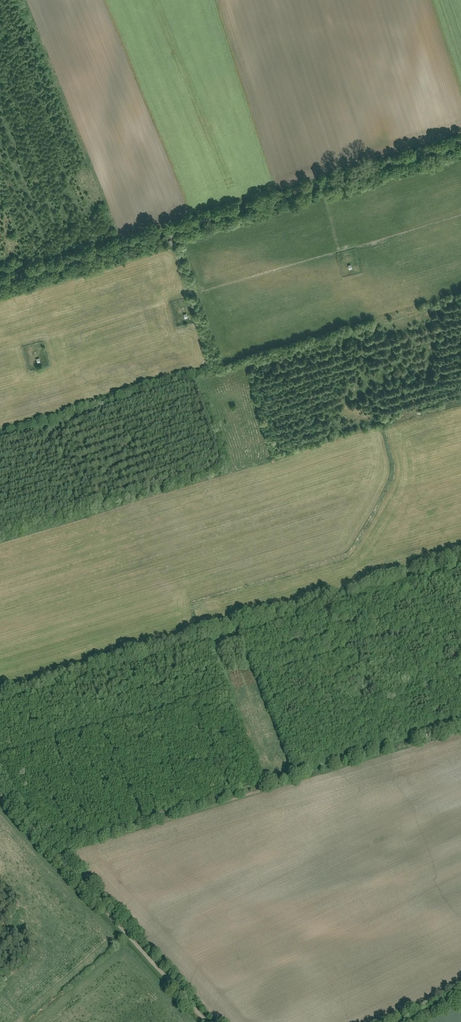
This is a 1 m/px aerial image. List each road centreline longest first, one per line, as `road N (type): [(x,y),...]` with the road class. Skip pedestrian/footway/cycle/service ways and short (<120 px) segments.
road 1 (unclassified): [(0,280),(460,142)]
road 2 (track): [(208,1021),(0,788)]

